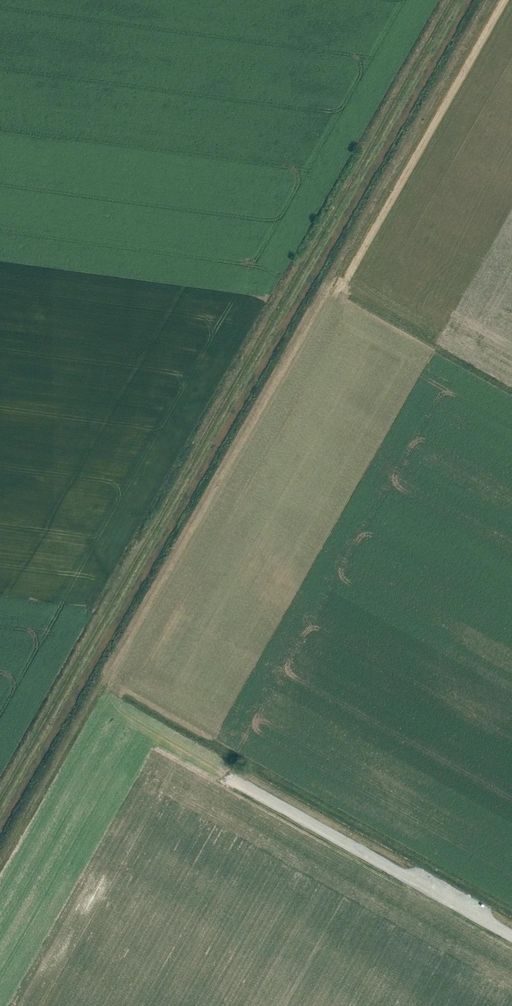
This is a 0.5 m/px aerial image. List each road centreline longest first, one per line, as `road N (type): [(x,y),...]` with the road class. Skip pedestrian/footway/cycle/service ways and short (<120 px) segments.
road 1 (track): [(450,0),(0,797)]

